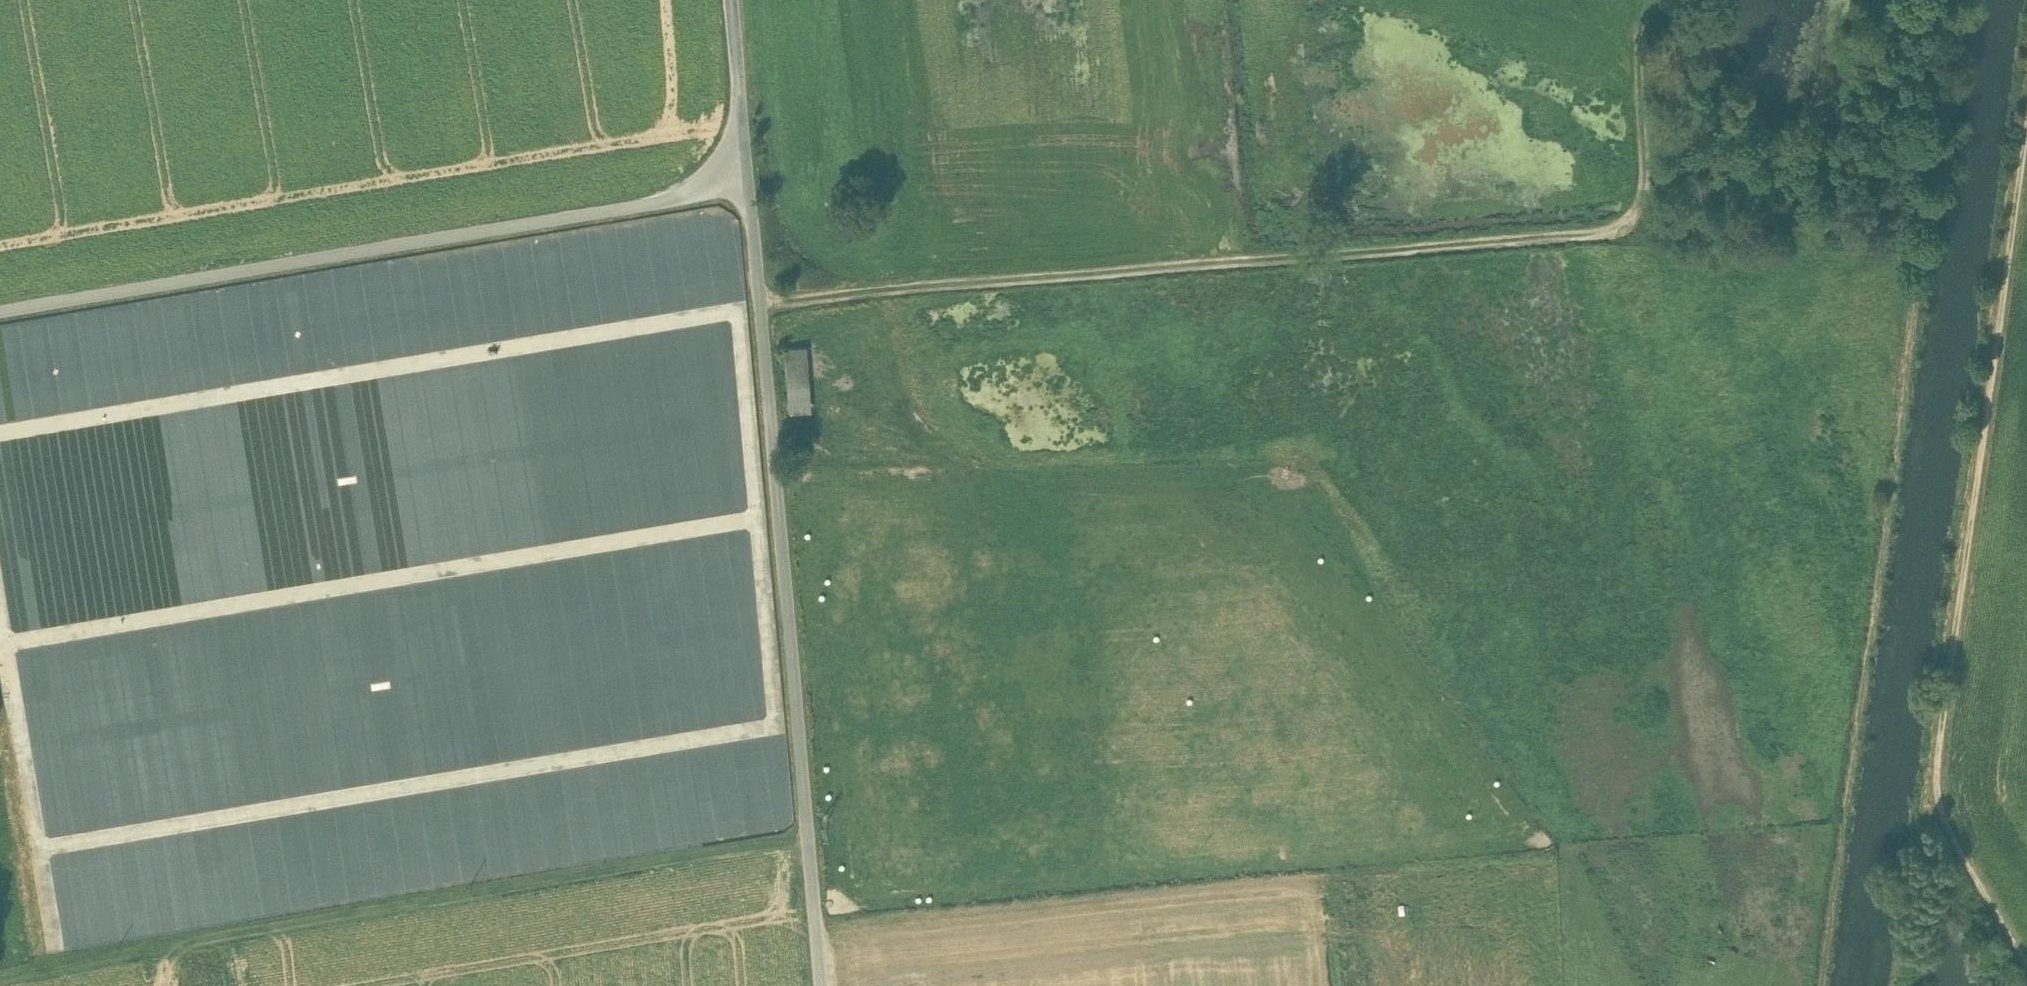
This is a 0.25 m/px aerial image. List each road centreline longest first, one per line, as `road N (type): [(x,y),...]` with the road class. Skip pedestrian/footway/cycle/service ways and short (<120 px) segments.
road 1 (unclassified): [(829,985),(749,186)]
road 2 (unclassified): [(0,313),(749,186)]
road 3 (unclassified): [(749,186),(733,0)]

